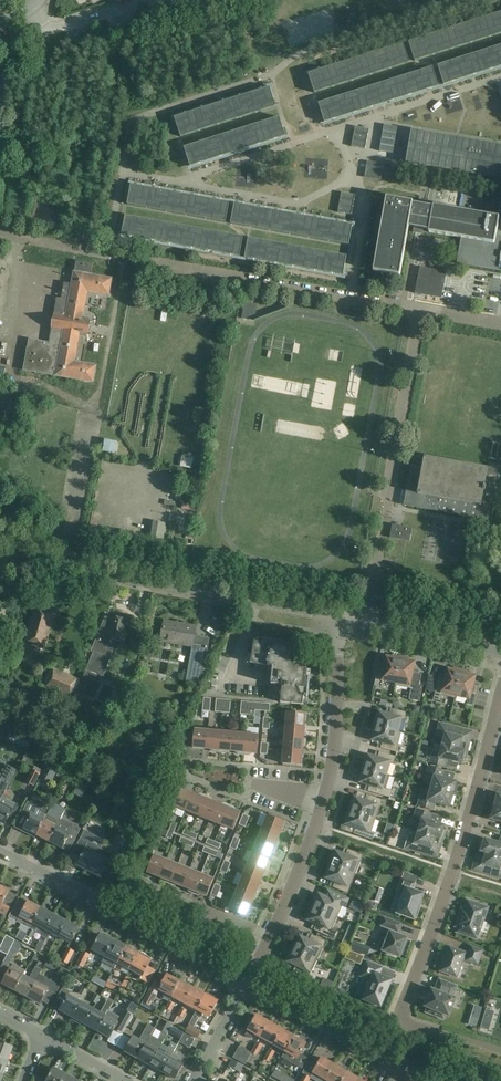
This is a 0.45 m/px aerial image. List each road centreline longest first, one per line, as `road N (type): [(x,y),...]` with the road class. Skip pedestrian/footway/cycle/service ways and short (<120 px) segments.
road 1 (residential): [(500,1055),(410,1024),(403,1014),(500,701)]
road 2 (residential): [(339,618),(0,553)]
road 3 (residential): [(248,982),(0,857)]
road 4 (residential): [(419,1080),(248,982)]
road 5 (residential): [(325,800),(339,618)]
road 6 (residential): [(500,654),(339,618)]
road 7 (residential): [(271,939),(325,800)]
road 8 (residential): [(33,9),(50,28),(162,0)]
road 9 (residential): [(271,939),(145,881)]

